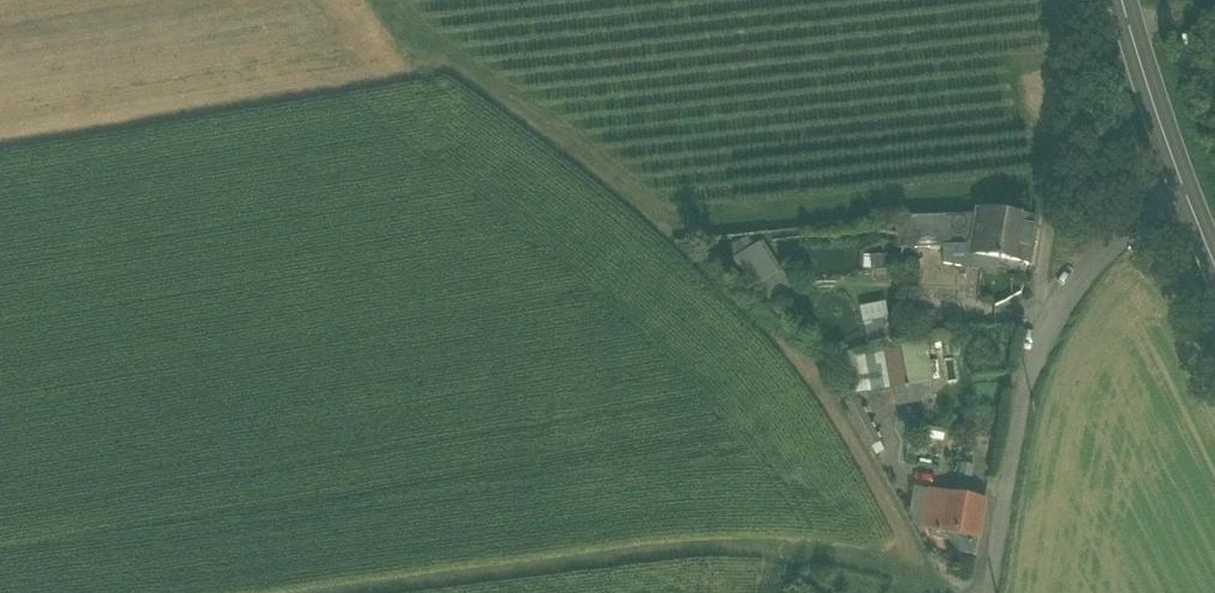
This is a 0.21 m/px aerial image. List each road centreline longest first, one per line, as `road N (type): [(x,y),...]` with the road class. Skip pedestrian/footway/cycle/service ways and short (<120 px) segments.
road 1 (track): [(928,592),(840,558),(761,547),(362,592)]
road 2 (unclassified): [(988,592),(1024,390),(1056,309),(1099,253),(1157,209),(1188,197)]
road 3 (secondary): [(1188,197),(1122,0)]

